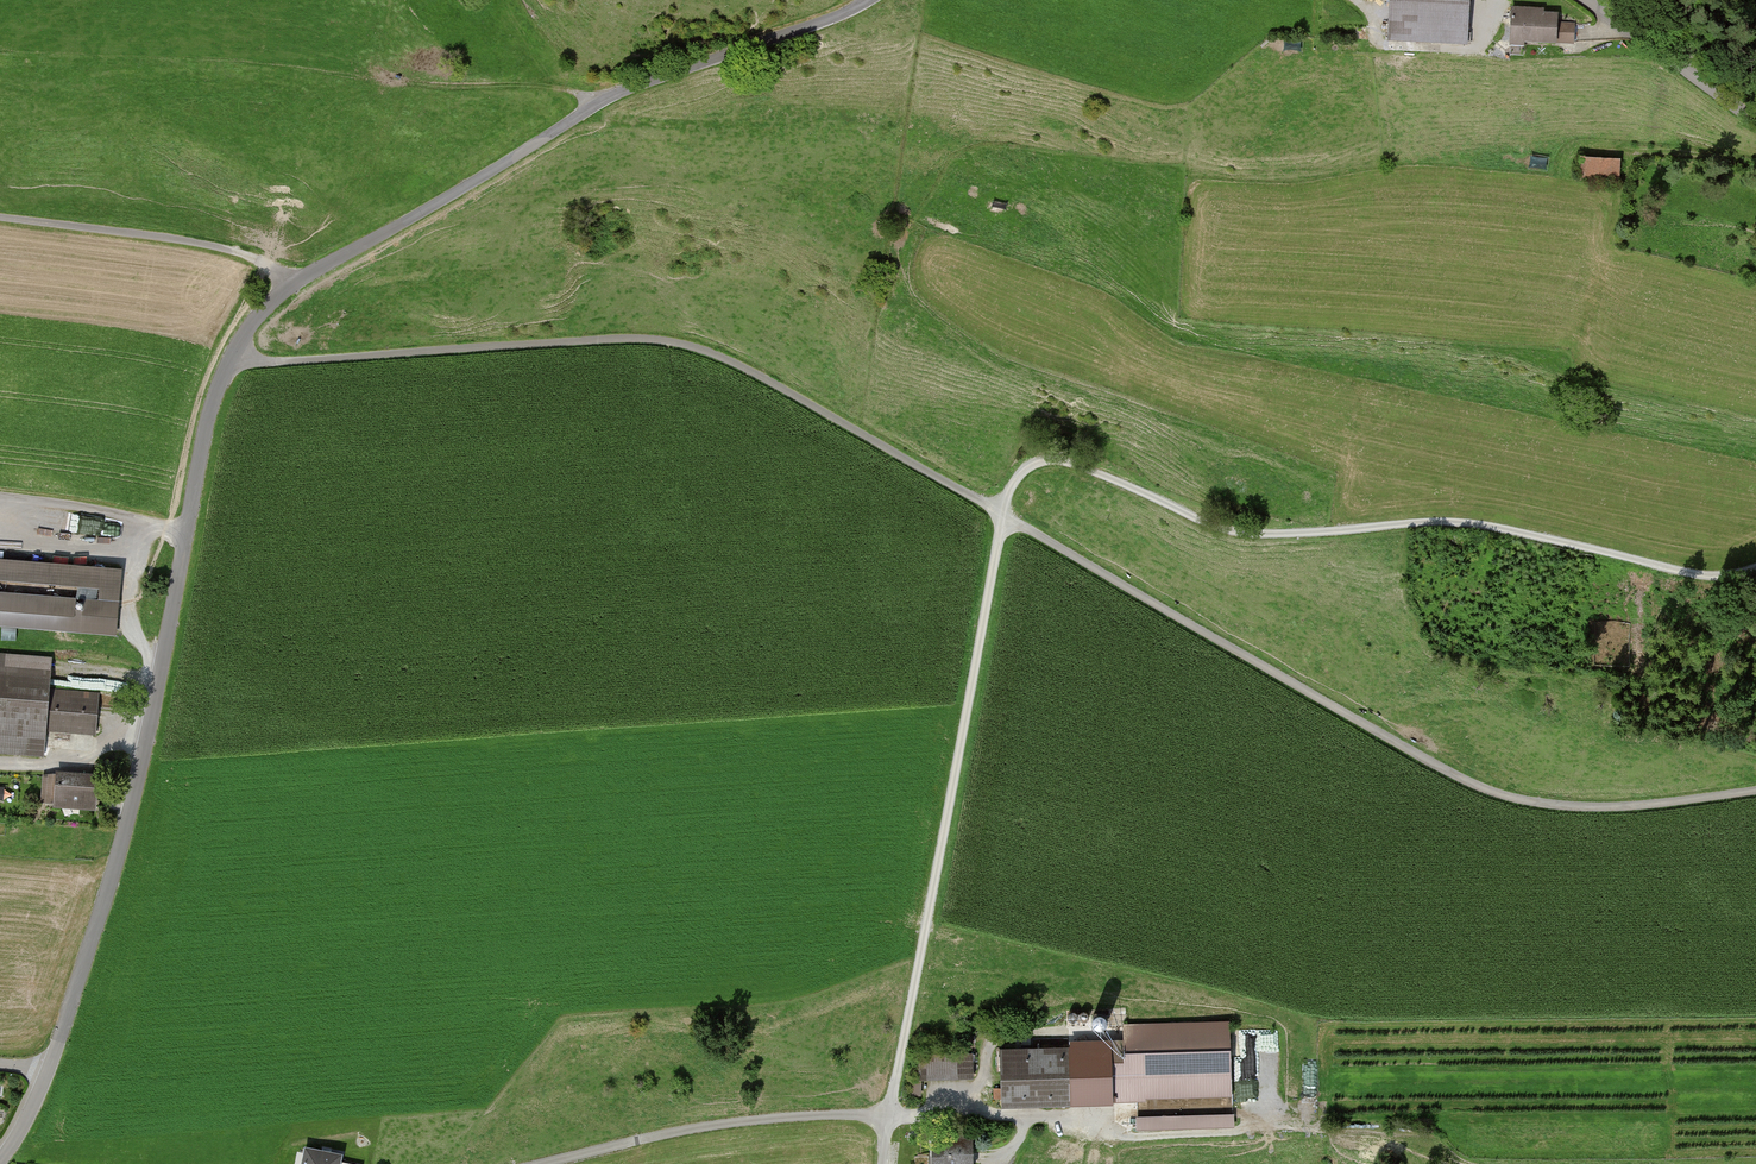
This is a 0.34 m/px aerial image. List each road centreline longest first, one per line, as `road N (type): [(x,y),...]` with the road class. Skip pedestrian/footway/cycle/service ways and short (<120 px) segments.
road 1 (track): [(233,358),(259,364),(659,339),(701,349),(767,378),(1450,775),(1563,809),(1637,810),(1755,793)]
road 2 (residential): [(190,528),(217,385),(255,322),(292,281),(655,78),(869,0)]
road 3 (track): [(1003,515),(1027,468),(1050,461),(1097,471),(1228,530),(1451,521),(1704,577),(1755,568)]
road 4 (residential): [(892,1115),(1003,515)]
road 5 (residential): [(49,1076),(109,905),(190,528)]
road 6 (track): [(892,1115),(1247,1115),(1347,1133)]
road 7 (residential): [(892,1115),(762,1122),(554,1163)]
road 8 (track): [(0,219),(246,257),(292,281)]
road 9 (track): [(983,1117),(993,1043),(1096,1043),(1099,1118)]
road 10 (unclassified): [(1587,0),(1755,120)]
road 11 (residential): [(190,528),(0,499)]

